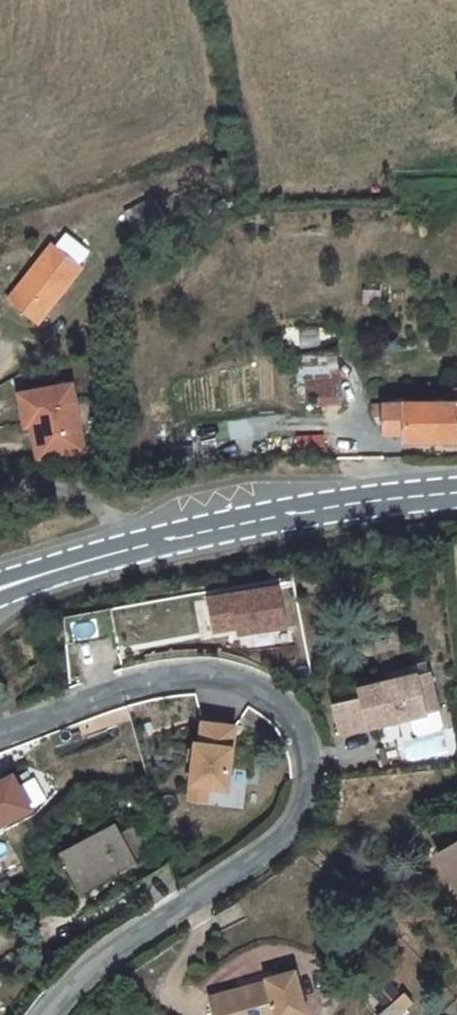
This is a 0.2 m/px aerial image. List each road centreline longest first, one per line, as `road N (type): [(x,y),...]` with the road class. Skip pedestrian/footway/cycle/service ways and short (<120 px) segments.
road 1 (residential): [(42,1014),(117,942),(283,839),(307,795),(304,735),(264,699),(213,683),(142,681),(0,727)]
road 2 (secondary): [(456,507),(269,535),(0,603)]

